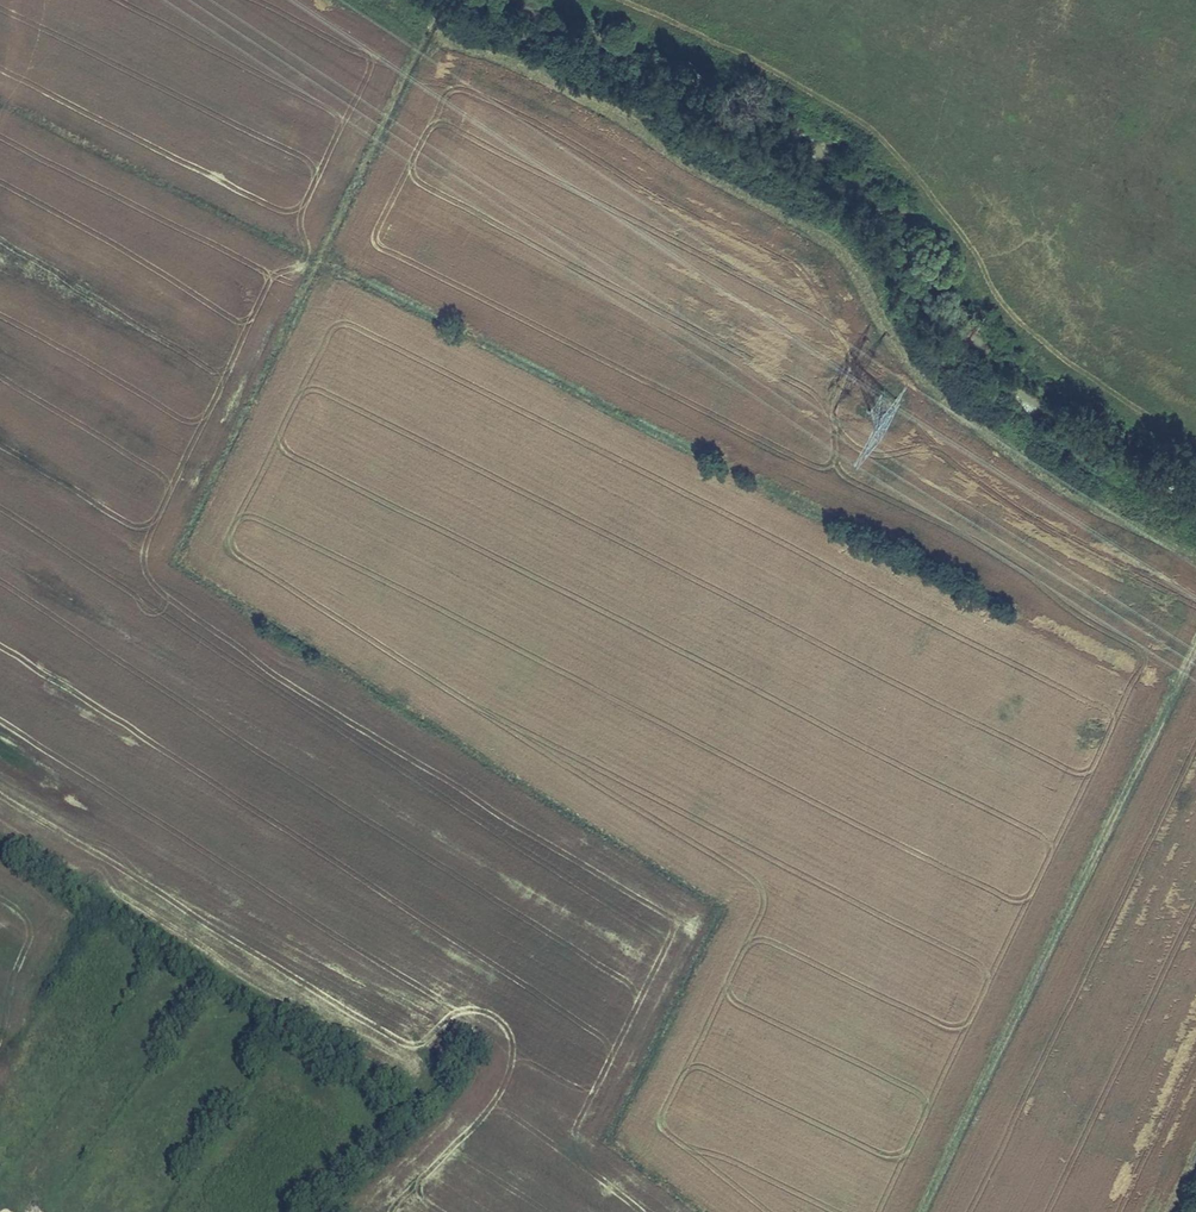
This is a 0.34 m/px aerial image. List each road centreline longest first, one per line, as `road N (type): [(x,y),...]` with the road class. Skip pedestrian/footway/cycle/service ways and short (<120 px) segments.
road 1 (track): [(923,1211),(1195,655)]

